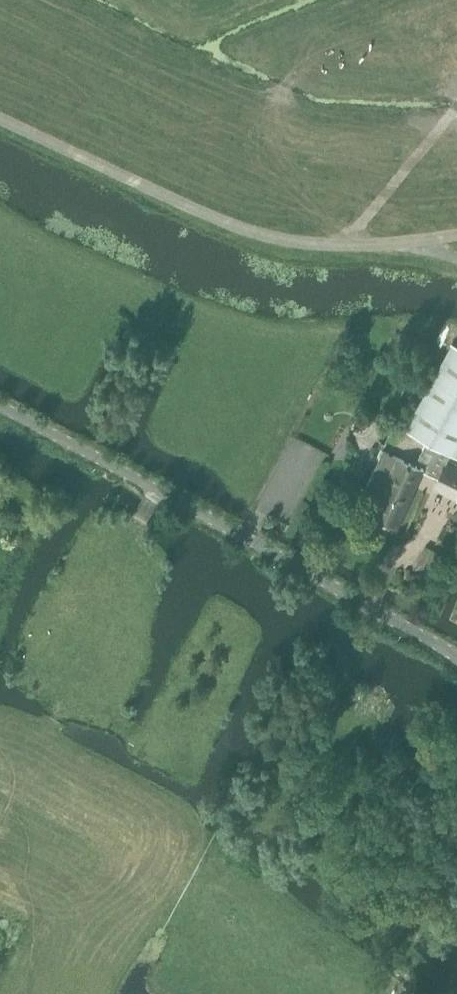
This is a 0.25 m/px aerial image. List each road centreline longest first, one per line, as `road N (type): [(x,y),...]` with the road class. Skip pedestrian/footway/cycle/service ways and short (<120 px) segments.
road 1 (unclassified): [(456,652),(0,407)]
road 2 (unclassified): [(344,245),(258,233),(211,216),(0,117)]
road 3 (track): [(3,810),(155,488)]
road 4 (track): [(0,808),(222,941)]

